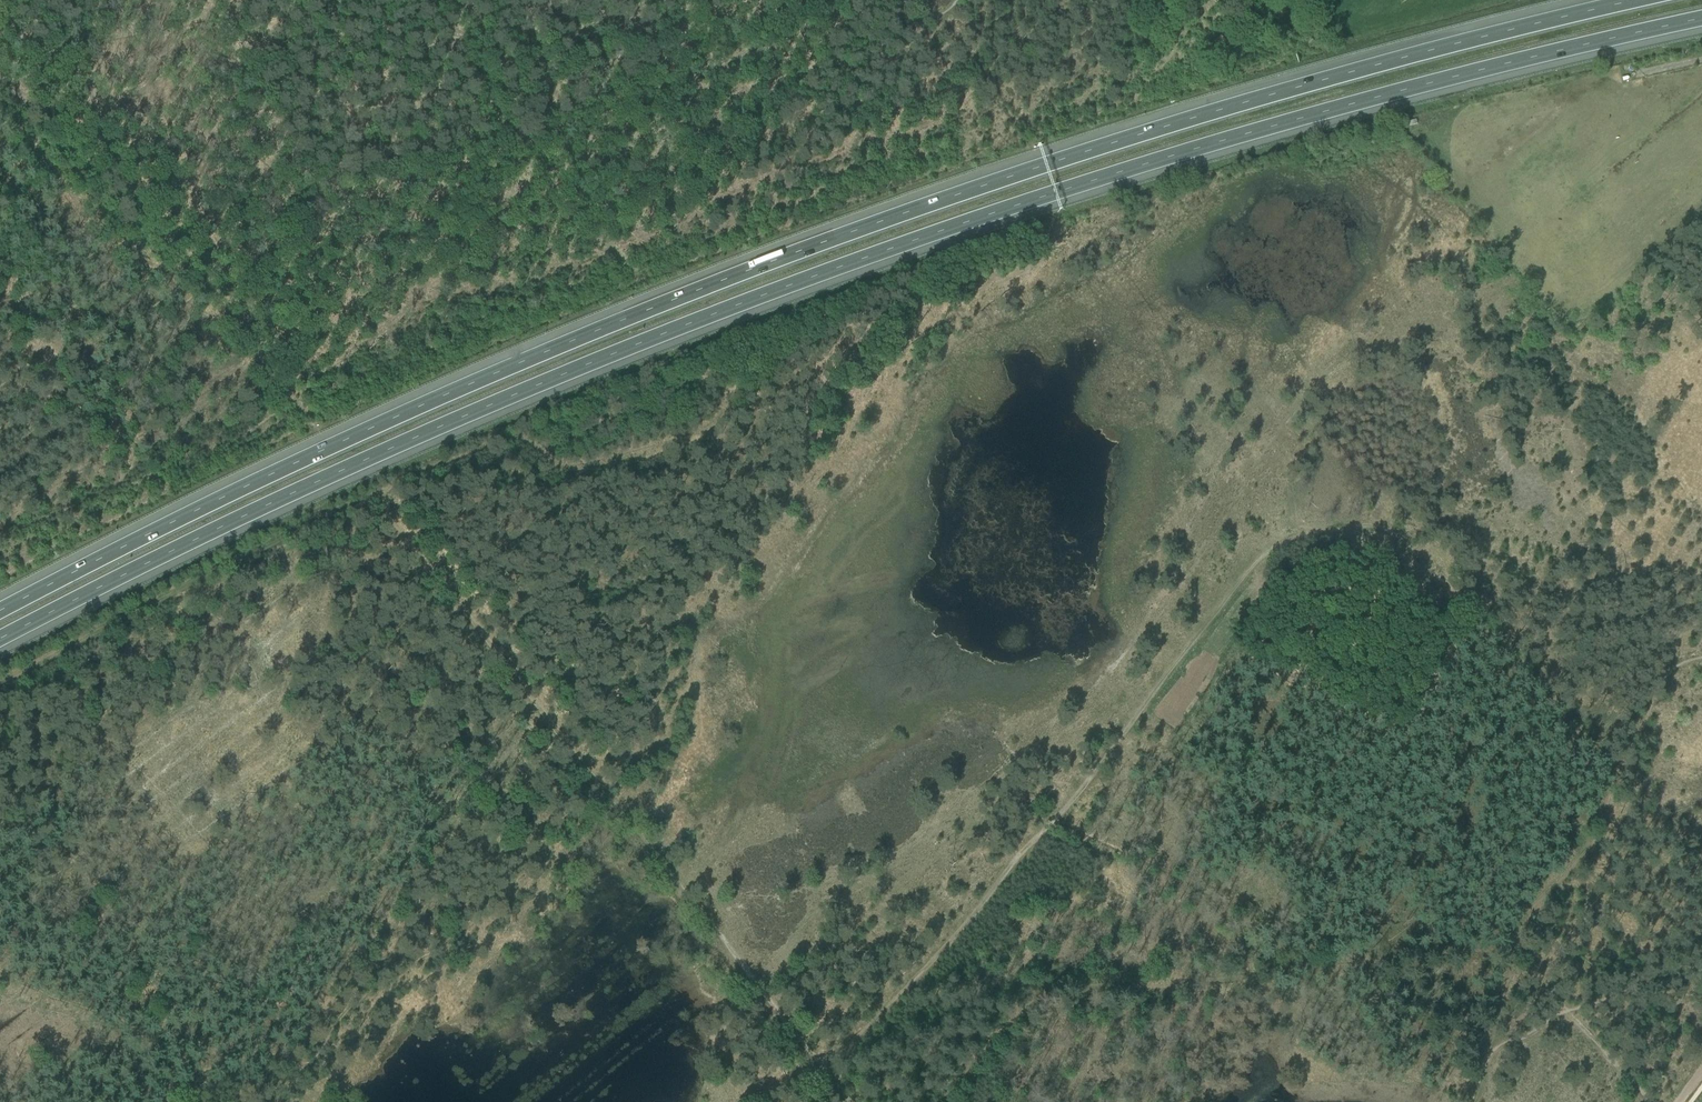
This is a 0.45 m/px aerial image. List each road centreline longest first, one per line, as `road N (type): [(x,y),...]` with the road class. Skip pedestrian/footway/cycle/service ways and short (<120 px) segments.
road 1 (motorway): [(0,640),(435,429),(892,248),(1288,122),(1701,18)]
road 2 (track): [(0,669),(575,390),(1057,225),(1381,127),(1701,60)]
road 3 (motorway): [(1637,0),(1146,132),(738,274),(373,428),(0,610)]
road 4 (track): [(823,1066),(1256,558),(1299,527),(1383,519),(1413,538),(1453,572),(1575,715),(1587,746),(1613,774)]
road 5 (track): [(594,761),(501,882),(363,979),(251,1101)]
road 6 (track): [(823,1066),(594,761)]
road 7 (track): [(1613,774),(1595,839),(1519,919),(1471,1101)]
road 8 (track): [(173,240),(88,138),(0,84)]
road 9 (track): [(932,19),(1036,135)]
road 10 (track): [(1701,657),(1660,684),(1613,774)]
road 11 (track): [(173,240),(247,338)]

